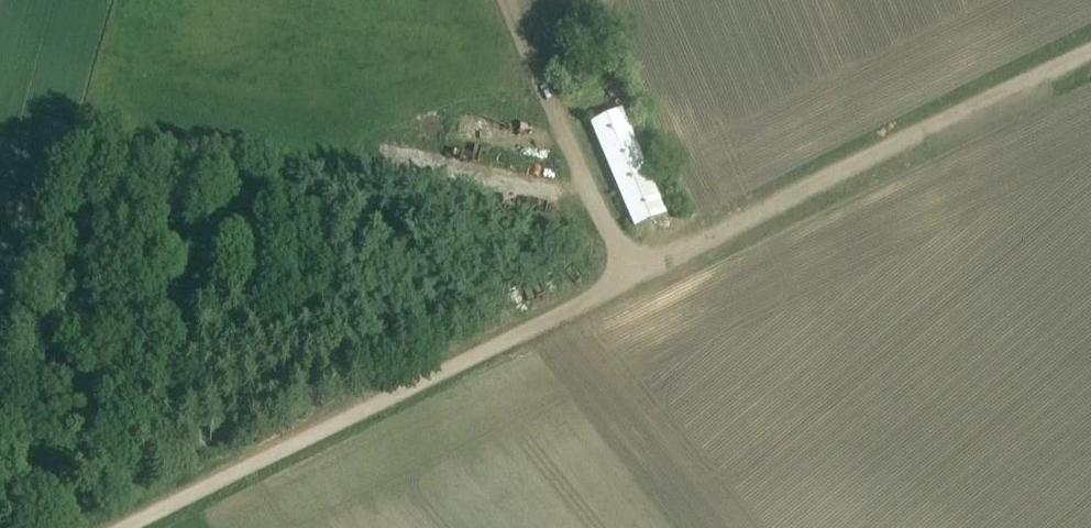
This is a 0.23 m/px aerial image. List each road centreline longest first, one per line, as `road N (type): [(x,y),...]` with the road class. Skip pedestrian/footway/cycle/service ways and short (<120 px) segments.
road 1 (track): [(123,527),(594,299),(628,274)]
road 2 (track): [(628,274),(1090,53)]
road 3 (track): [(507,0),(628,274)]

